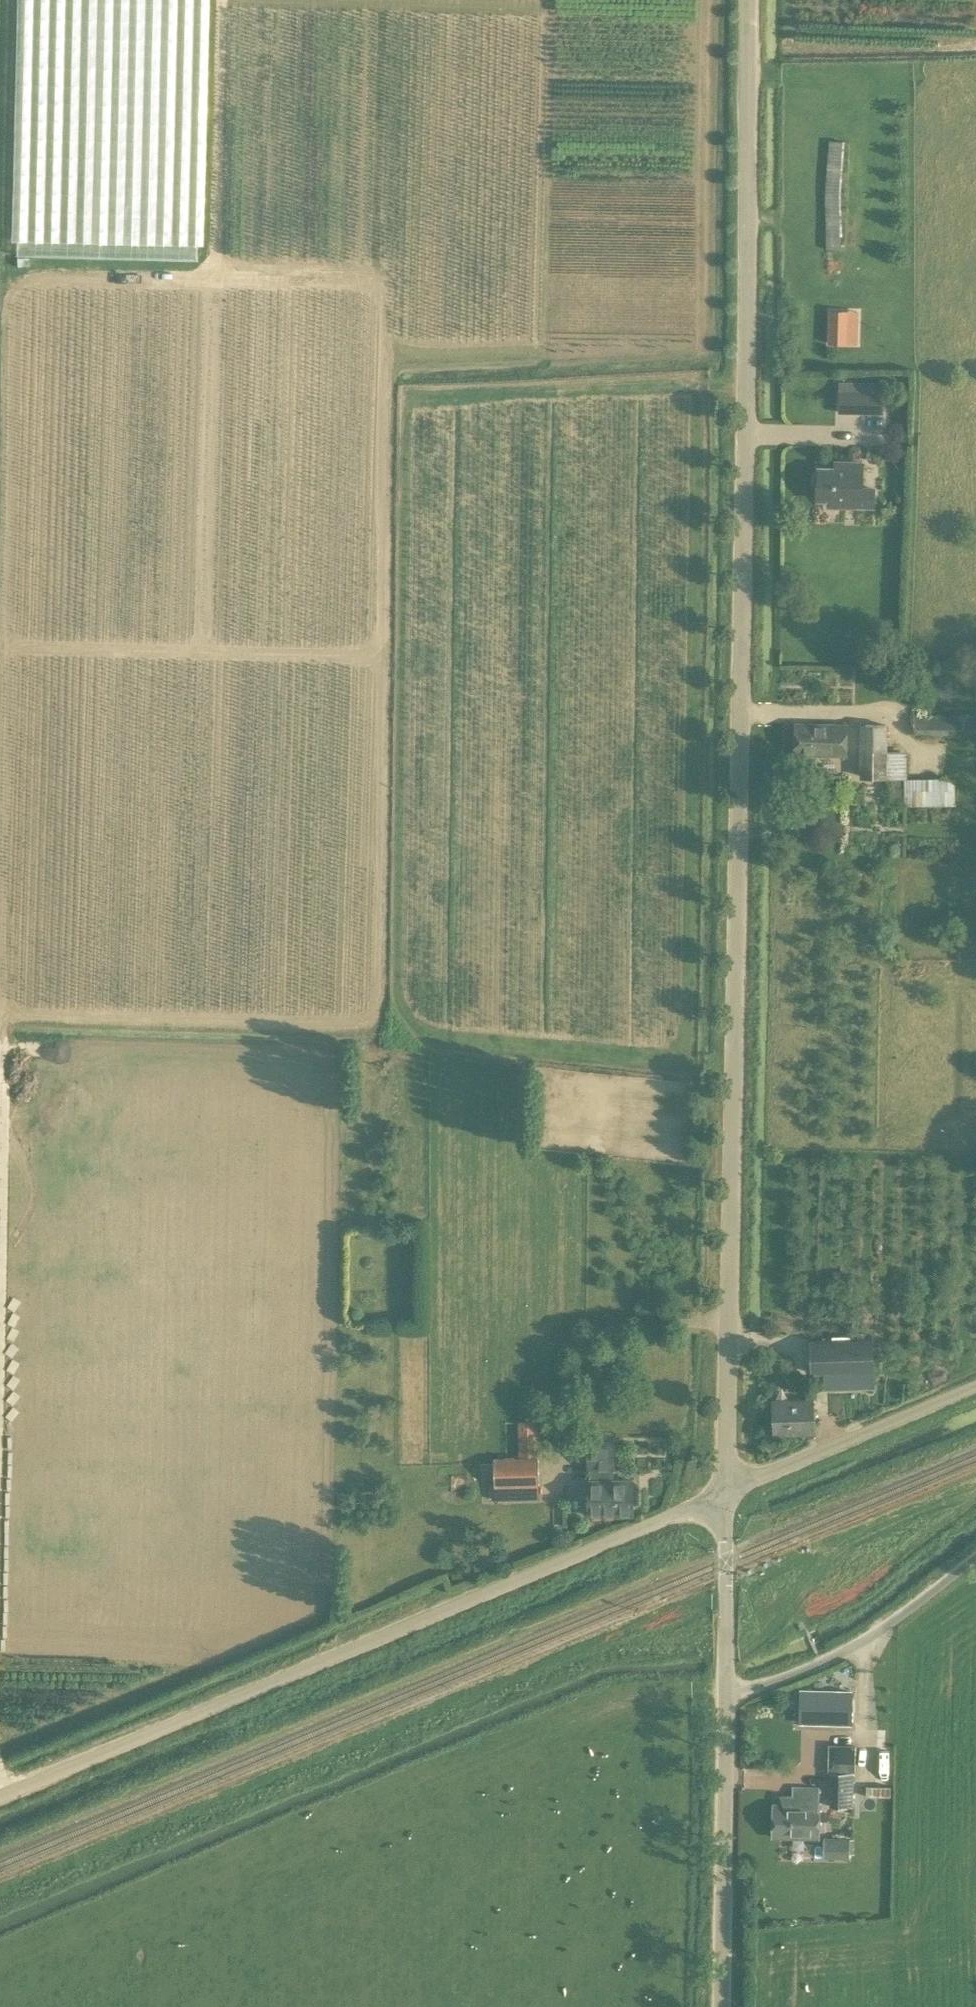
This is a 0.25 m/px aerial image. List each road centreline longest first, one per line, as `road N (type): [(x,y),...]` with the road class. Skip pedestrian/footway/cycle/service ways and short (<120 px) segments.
road 1 (unclassified): [(726,1493),(737,0)]
road 2 (unclassified): [(726,1493),(0,1793)]
road 3 (unclassified): [(722,2006),(726,1493)]
road 4 (unclassified): [(726,1493),(975,1387)]

